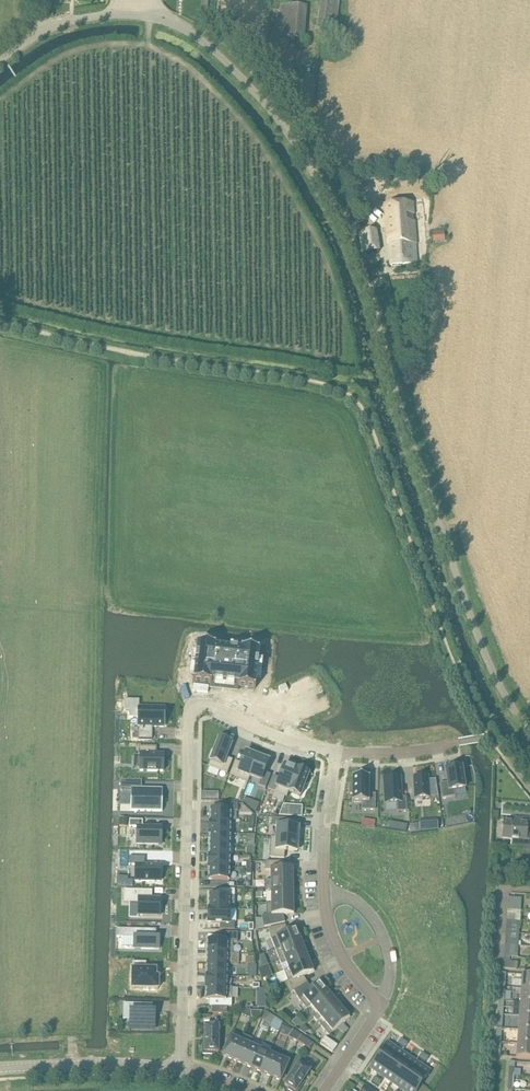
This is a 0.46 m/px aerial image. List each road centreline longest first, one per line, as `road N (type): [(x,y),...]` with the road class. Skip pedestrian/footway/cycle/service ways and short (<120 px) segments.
road 1 (unclassified): [(529,732),(483,650),(341,219),(268,101),(210,44),(152,20),(93,18),(0,61)]
road 2 (residential): [(181,1071),(192,709),(218,710),(335,753)]
road 3 (residential): [(0,1070),(181,1071)]
road 4 (residential): [(383,1005),(391,978),(384,935),(358,903),(326,894)]
road 5 (residential): [(326,894),(335,753)]
road 6 (residential): [(383,1005),(336,944),(326,894)]

